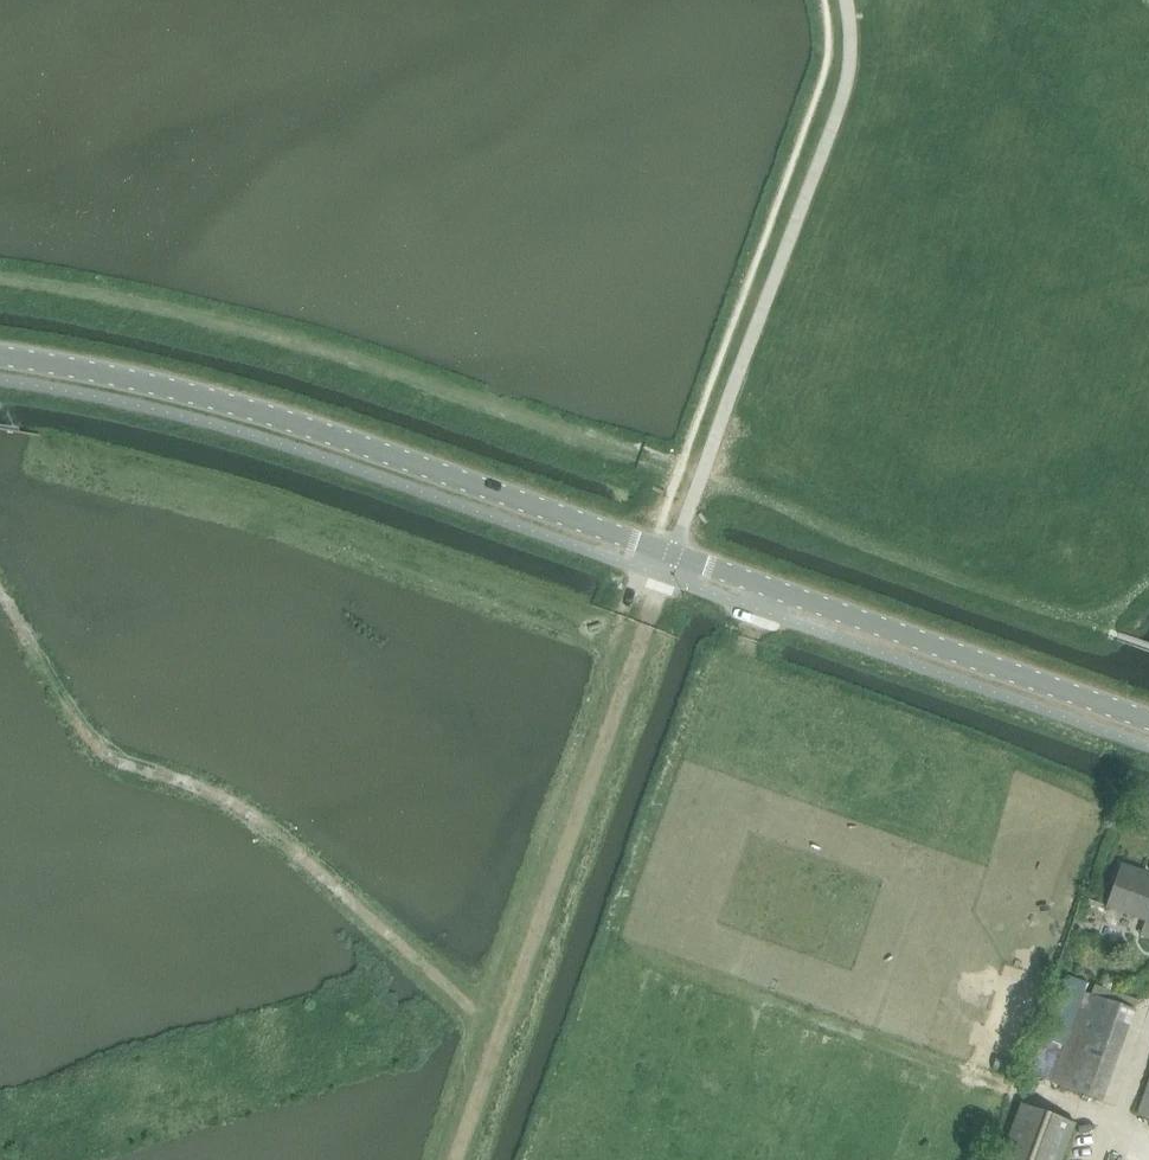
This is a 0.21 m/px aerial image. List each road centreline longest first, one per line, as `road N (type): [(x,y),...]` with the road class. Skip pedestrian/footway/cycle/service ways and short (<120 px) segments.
road 1 (tertiary): [(1148,720),(310,429),(178,391),(0,356)]

